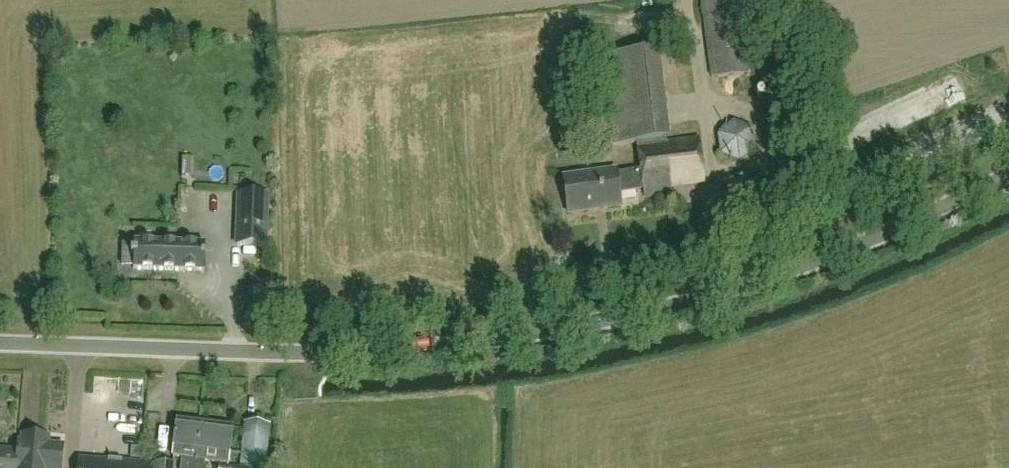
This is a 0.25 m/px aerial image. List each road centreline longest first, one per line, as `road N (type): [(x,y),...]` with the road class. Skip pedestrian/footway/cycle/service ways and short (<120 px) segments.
road 1 (unclassified): [(0,343),(343,356),(530,337),(775,281),(1008,177)]

